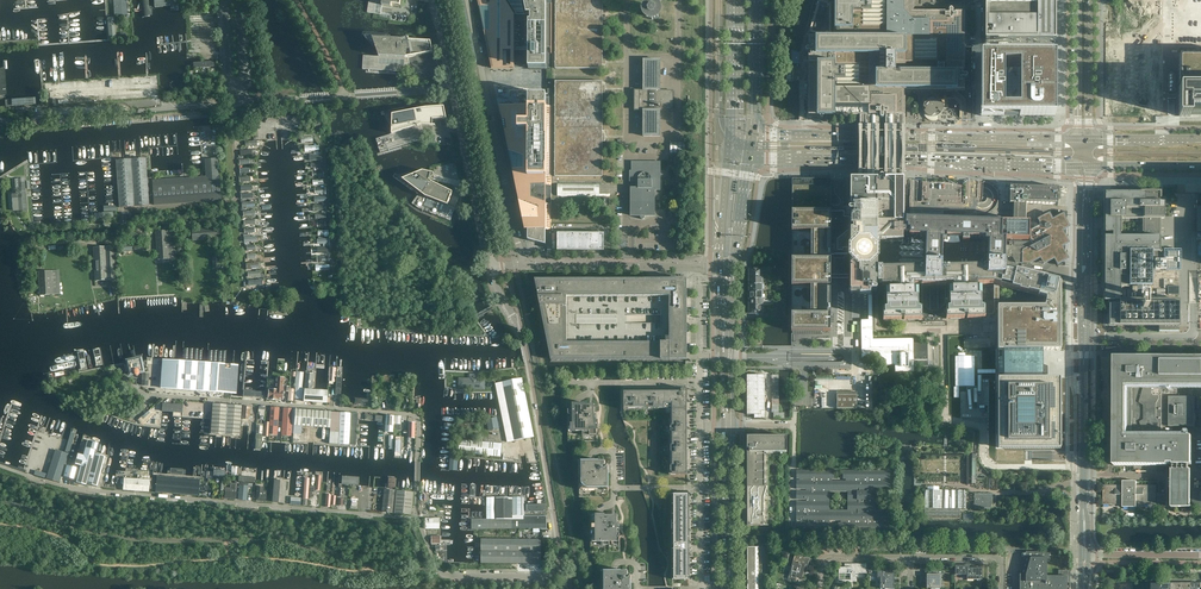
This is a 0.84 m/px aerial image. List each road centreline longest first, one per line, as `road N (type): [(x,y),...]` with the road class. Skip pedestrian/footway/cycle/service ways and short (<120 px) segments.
road 1 (residential): [(493,266),(524,340),(561,567),(545,576),(438,570)]
road 2 (secondary): [(750,158),(1080,166)]
road 3 (secondary): [(1079,139),(752,133)]
road 4 (residential): [(528,267),(467,0)]
road 5 (residential): [(493,266),(438,0)]
road 6 (tertiary): [(1084,555),(1084,337)]
road 7 (residential): [(720,268),(528,267)]
road 8 (secondary): [(724,426),(724,588)]
road 9 (secondary): [(732,588),(732,427)]
road 10 (secondary): [(732,427),(732,268)]
road 11 (secondary): [(720,268),(724,426)]
road 12 (residential): [(1077,0),(1079,139)]
road 13 (residential): [(1089,139),(1089,0)]
road 14 (secondary): [(732,0),(729,138)]
road 15 (secondary): [(752,133),(755,0)]
road 16 (secondary): [(729,138),(720,268)]
road 17 (tertiary): [(1083,213),(1084,337)]
road 18 (residential): [(910,557),(997,557),(1001,588)]

